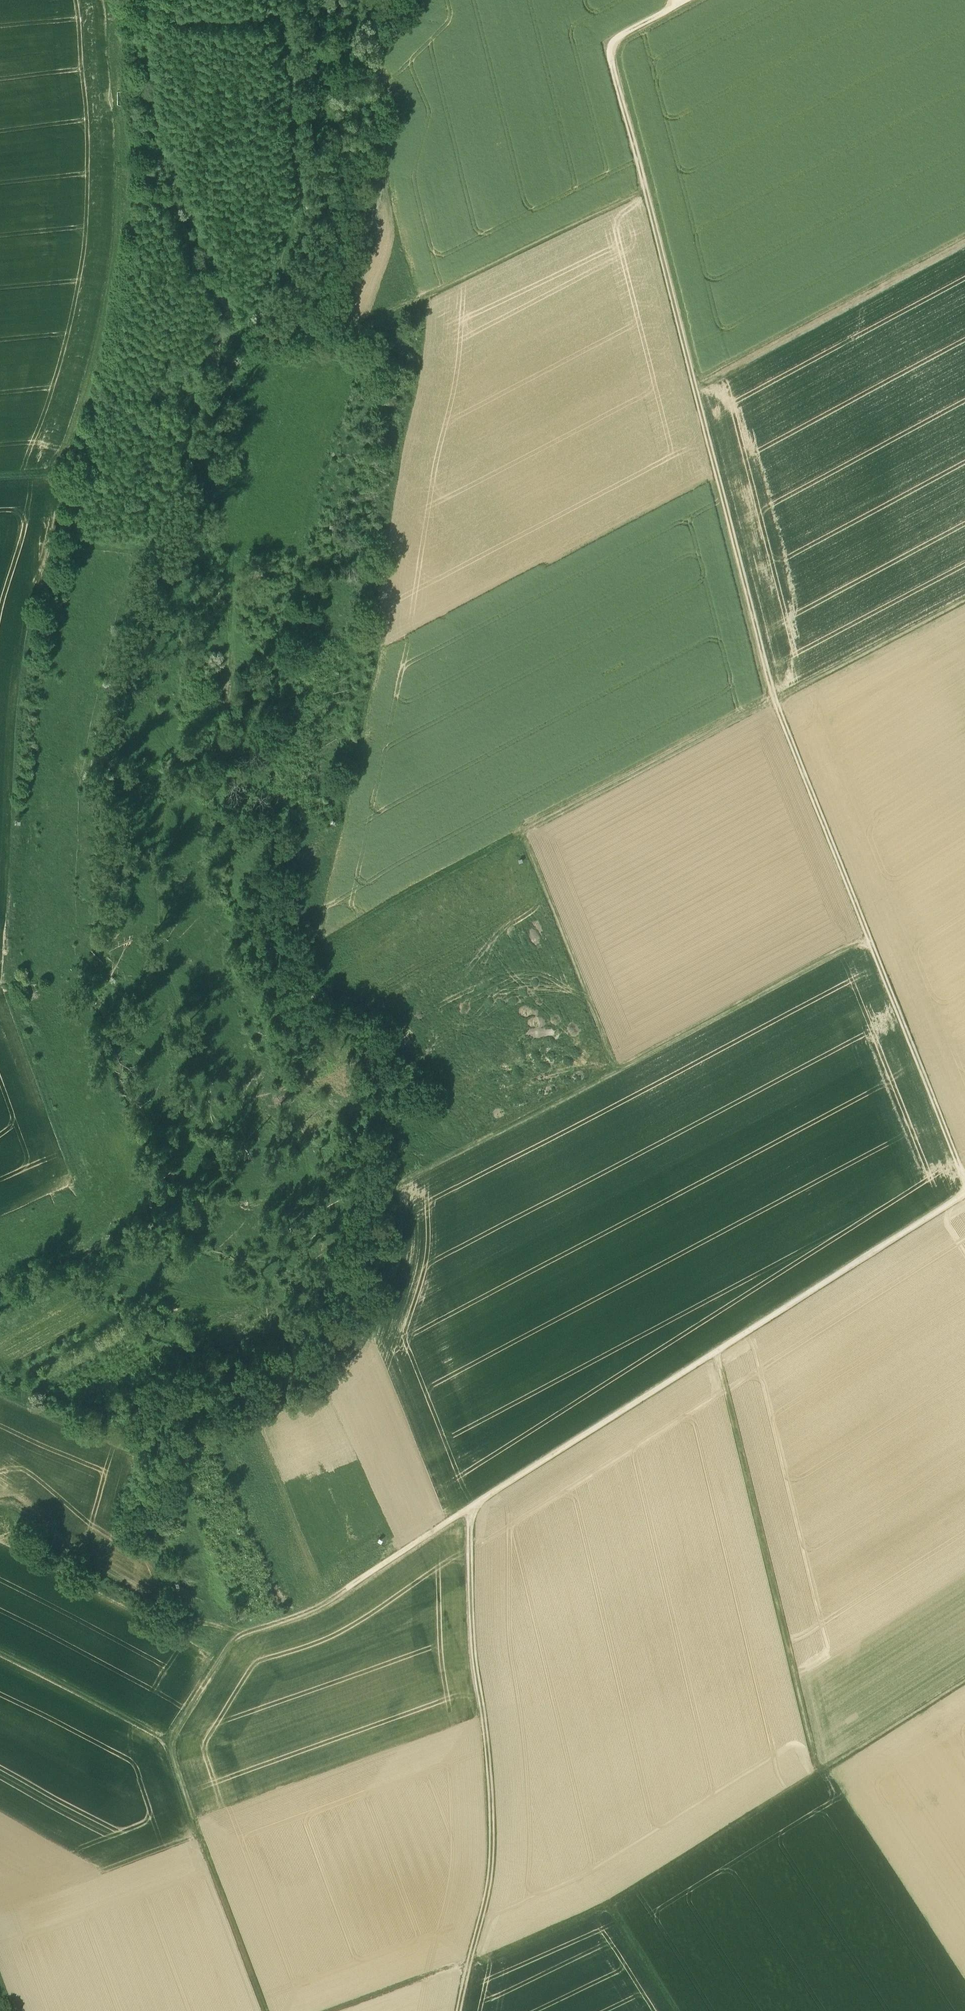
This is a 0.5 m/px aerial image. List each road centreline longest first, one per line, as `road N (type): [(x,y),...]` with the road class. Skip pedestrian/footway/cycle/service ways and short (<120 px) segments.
road 1 (track): [(215,1421),(310,1391),(362,1343),(392,1263),(393,1185),(470,1147),(366,999),(327,997),(307,947),(293,828),(336,818),(392,498),(423,374),(424,300),(364,334),(332,334),(340,280),(361,259),(394,96),(365,73),(367,63),(410,0)]
road 2 (track): [(964,1181),(774,699),(610,51),(621,35),(675,7)]
road 3 (track): [(0,1504),(18,1507),(50,1548),(140,1597),(239,1633),(293,1616),(348,1589),(964,1195)]
road 4 (track): [(0,1219),(74,1189),(75,1182),(6,986),(21,688),(57,534),(61,472),(0,477)]
road 5 (track): [(964,600),(307,947)]
road 6 (track): [(470,1509),(494,1869),(460,2010)]
road 7 (track): [(817,1775),(717,1352)]
road 8 (track): [(522,834),(616,1070),(470,1147)]
road 9 (track): [(610,1902),(964,1681)]
road 10 (track): [(284,0),(305,200),(240,339)]
road 11 (track): [(695,387),(964,245)]
road 12 (track): [(869,938),(616,1070)]
road 13 (track): [(266,2010),(170,1742)]
road 14 (track): [(677,2010),(610,1902),(471,1960)]
road 15 (track): [(424,300),(645,189)]
road 16 (track): [(0,1653),(170,1742)]
road 17 (track): [(470,1963),(330,2010)]
road 18 (track): [(419,303),(379,165)]
road 19 (track): [(0,1393),(132,1448)]
road 20 (track): [(239,1633),(170,1742)]

